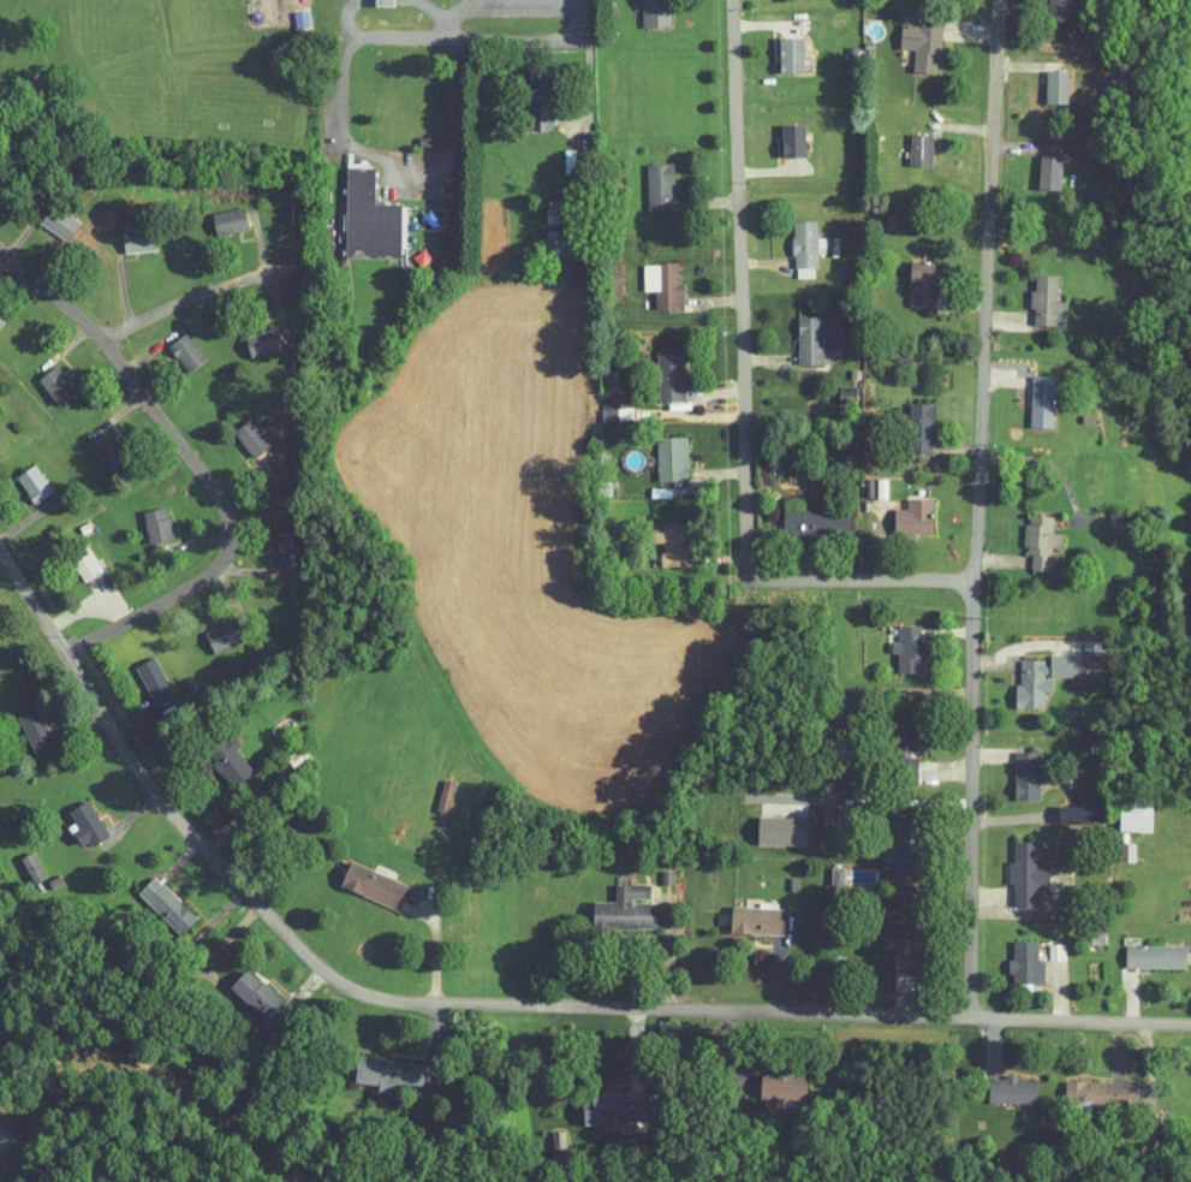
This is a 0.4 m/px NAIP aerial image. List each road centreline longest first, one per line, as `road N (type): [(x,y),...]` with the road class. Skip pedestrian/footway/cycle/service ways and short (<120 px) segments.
road 1 (residential): [(0,552),(162,806),(297,958),(374,1003),(1190,1026)]
road 2 (residential): [(959,583),(751,576),(731,0)]
road 3 (residential): [(0,248),(109,343),(238,525),(227,568),(70,660)]
road 4 (residential): [(959,583),(988,0)]
road 5 (residential): [(958,1020),(959,583)]
road 6 (residential): [(109,343),(190,299),(293,268)]
road 7 (residential): [(451,37),(582,37)]

